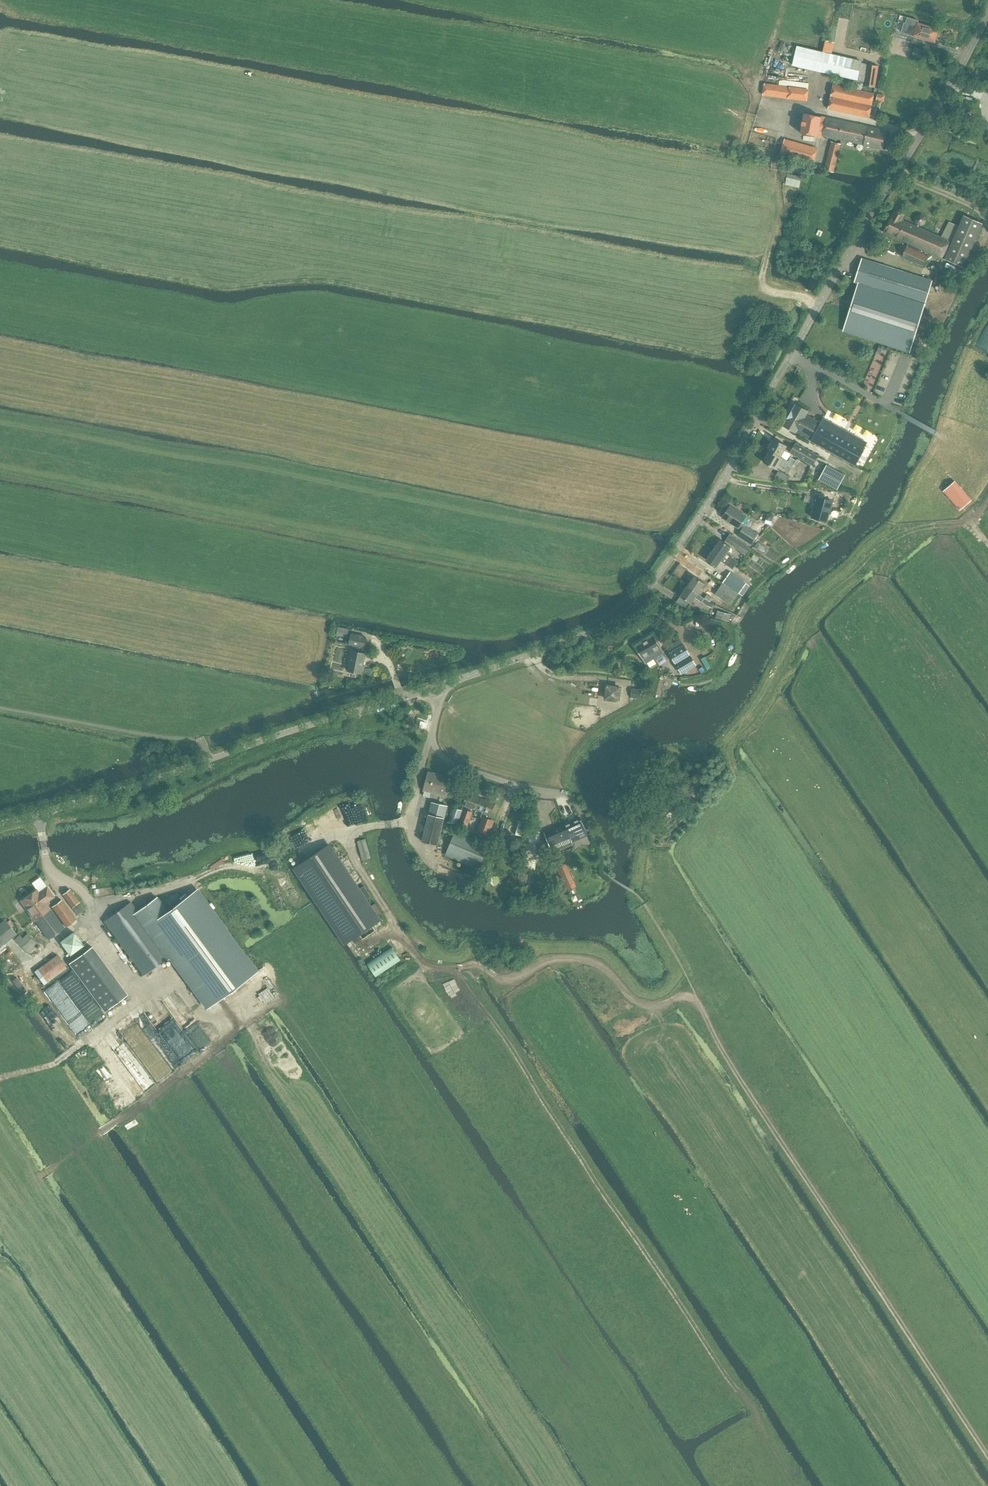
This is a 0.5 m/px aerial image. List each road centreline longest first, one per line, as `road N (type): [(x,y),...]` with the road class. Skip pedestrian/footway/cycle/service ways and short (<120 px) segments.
road 1 (unclassified): [(438,687),(628,614),(716,490),(987,11)]
road 2 (unclassified): [(0,824),(438,687)]
road 3 (track): [(972,523),(916,528),(883,545),(812,609),(778,680),(732,749),(735,774)]
road 4 (unclassified): [(573,800),(443,758),(430,738),(438,687)]
road 5 (track): [(919,136),(773,103)]
road 6 (track): [(119,1021),(49,1066),(0,1077)]

